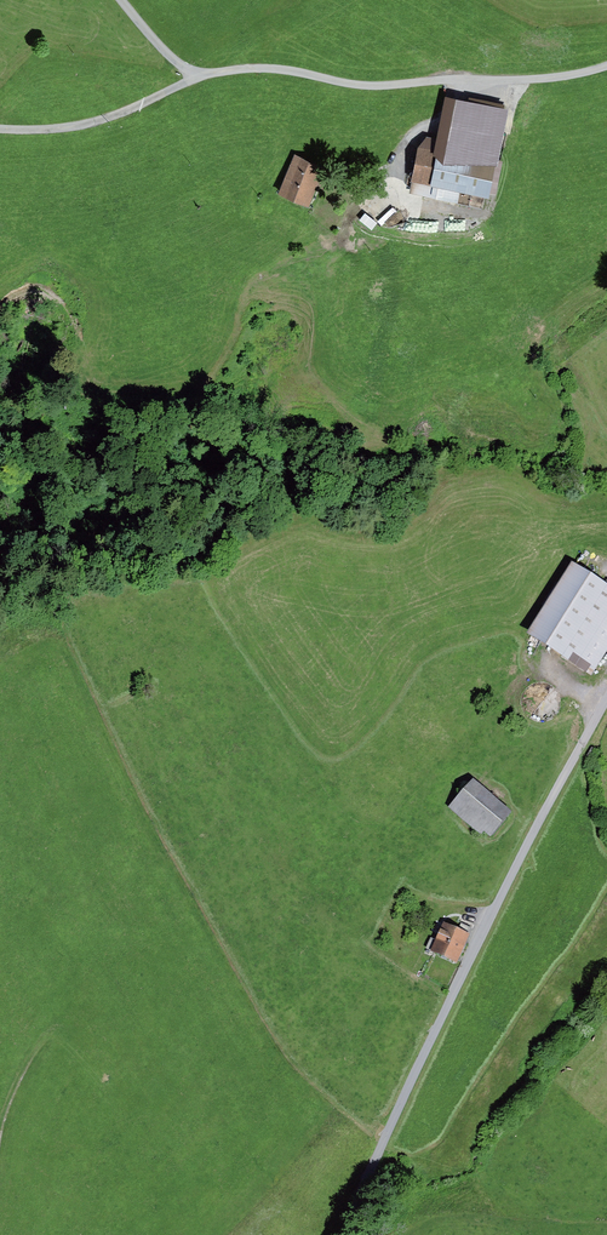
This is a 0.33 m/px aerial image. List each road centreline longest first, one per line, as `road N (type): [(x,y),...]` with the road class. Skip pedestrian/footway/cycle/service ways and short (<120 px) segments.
road 1 (unclassified): [(606,688),(333,1234)]
road 2 (track): [(606,63),(571,74),(363,84),(230,68),(201,78)]
road 3 (track): [(201,78),(68,131),(0,129)]

